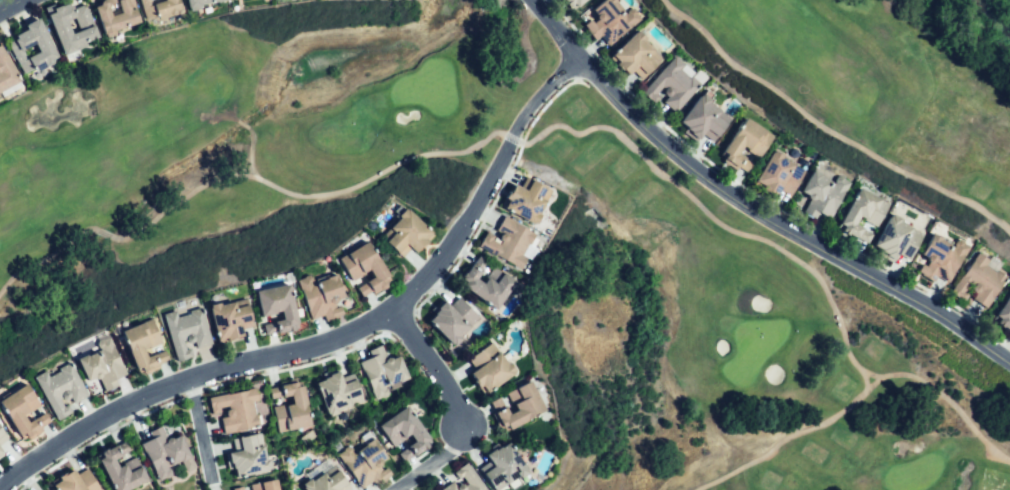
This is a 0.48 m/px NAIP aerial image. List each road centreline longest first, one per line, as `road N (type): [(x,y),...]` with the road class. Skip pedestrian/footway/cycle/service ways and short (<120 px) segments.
road 1 (residential): [(577,52),(524,117),(461,233),(382,319),(192,378),(91,422),(0,487)]
road 2 (residential): [(1009,362),(681,160),(532,0)]
road 3 (residential): [(470,429),(393,310)]

